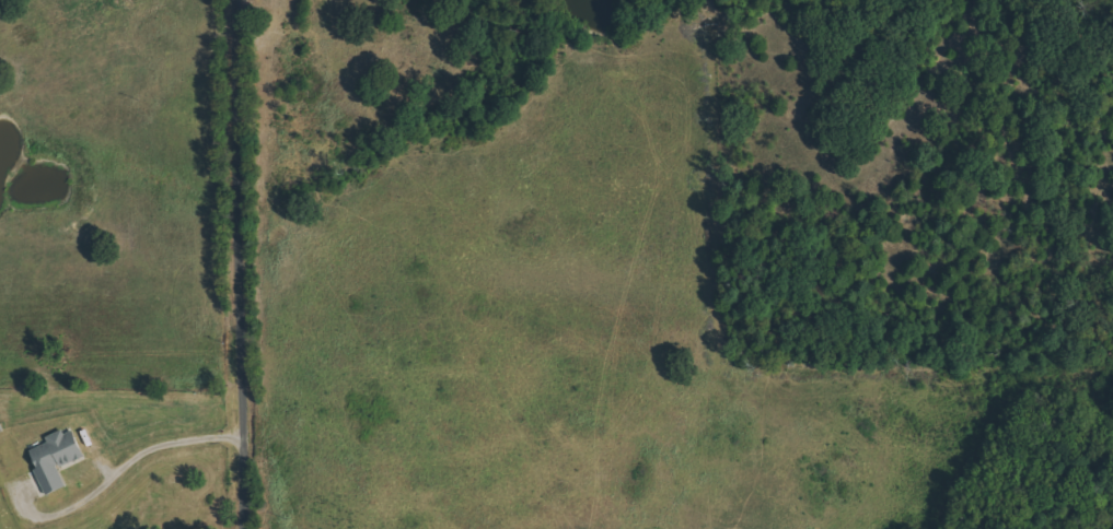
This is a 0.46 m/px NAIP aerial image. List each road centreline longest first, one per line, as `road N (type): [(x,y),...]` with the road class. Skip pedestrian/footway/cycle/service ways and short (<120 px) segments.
road 1 (residential): [(239,528),(251,0)]

